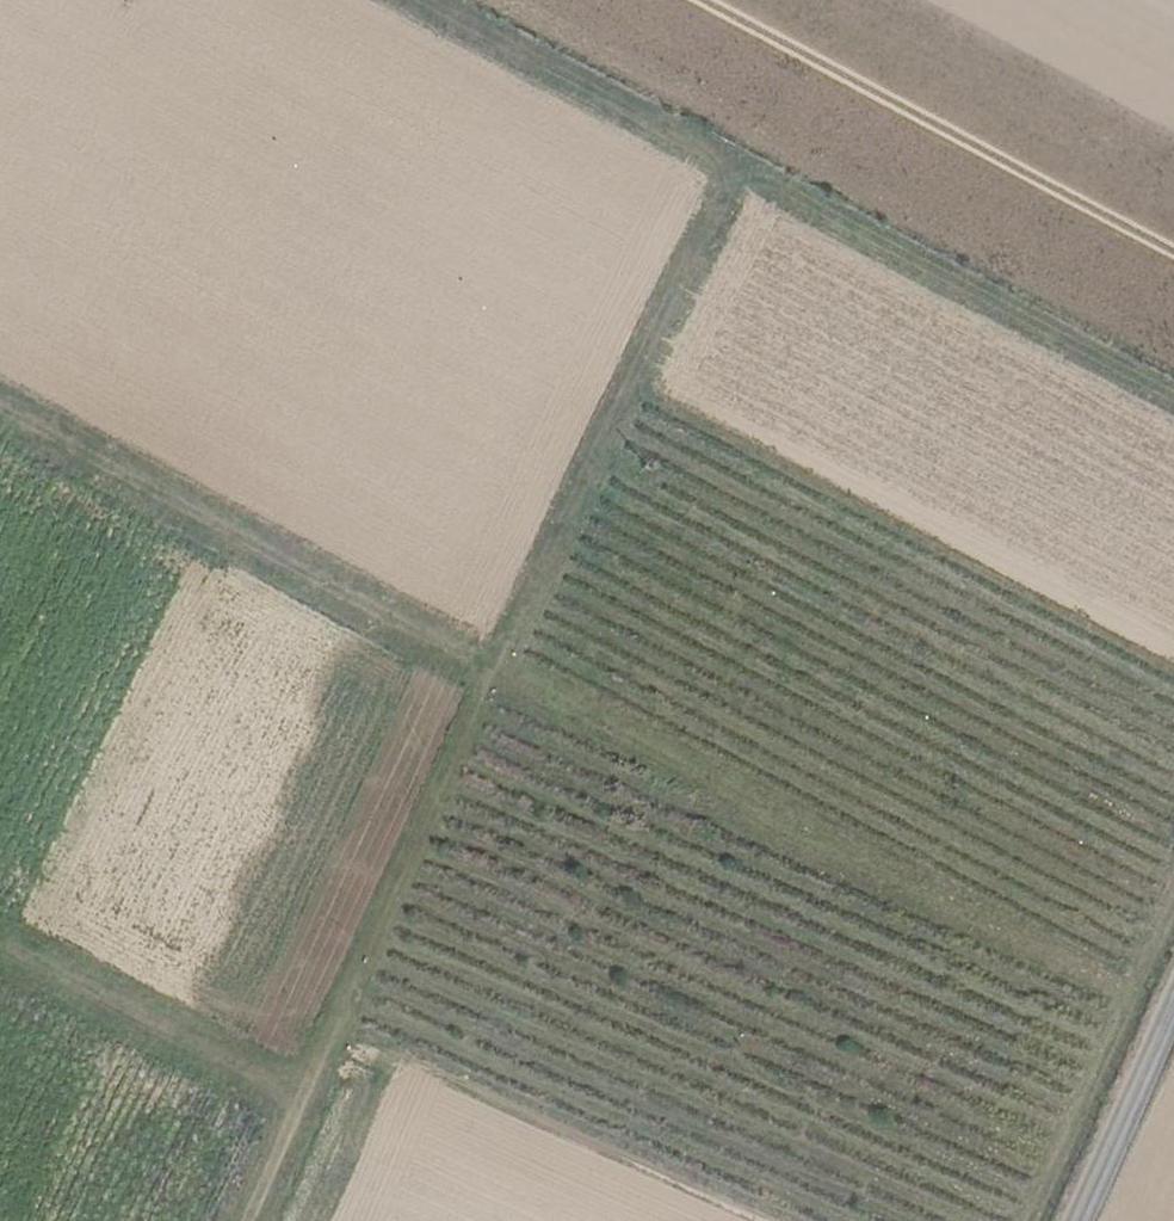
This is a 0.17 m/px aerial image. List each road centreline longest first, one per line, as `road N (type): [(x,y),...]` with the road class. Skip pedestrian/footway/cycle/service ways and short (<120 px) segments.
road 1 (track): [(1173,1013),(0,399)]
road 2 (track): [(248,1220),(503,657),(736,172)]
road 3 (track): [(1173,402),(409,0)]
road 4 (track): [(302,1095),(0,941)]
road 5 (tertiary): [(1082,1220),(1173,1014)]

